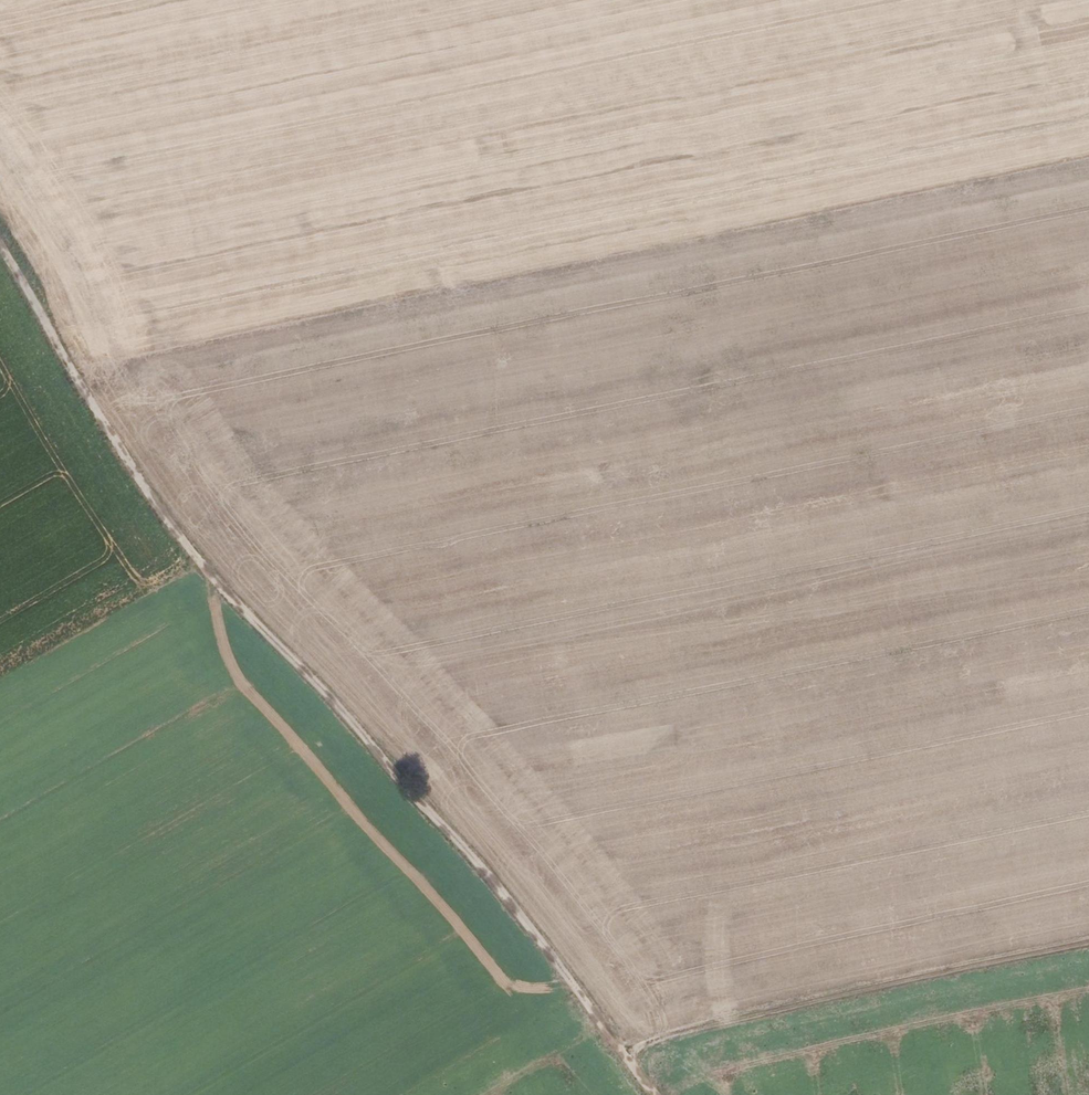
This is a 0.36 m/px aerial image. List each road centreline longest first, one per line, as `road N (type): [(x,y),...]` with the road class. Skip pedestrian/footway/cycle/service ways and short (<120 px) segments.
road 1 (track): [(0,251),(182,546),(634,1048),(667,1094)]
road 2 (track): [(1088,939),(693,1027),(634,1048)]

